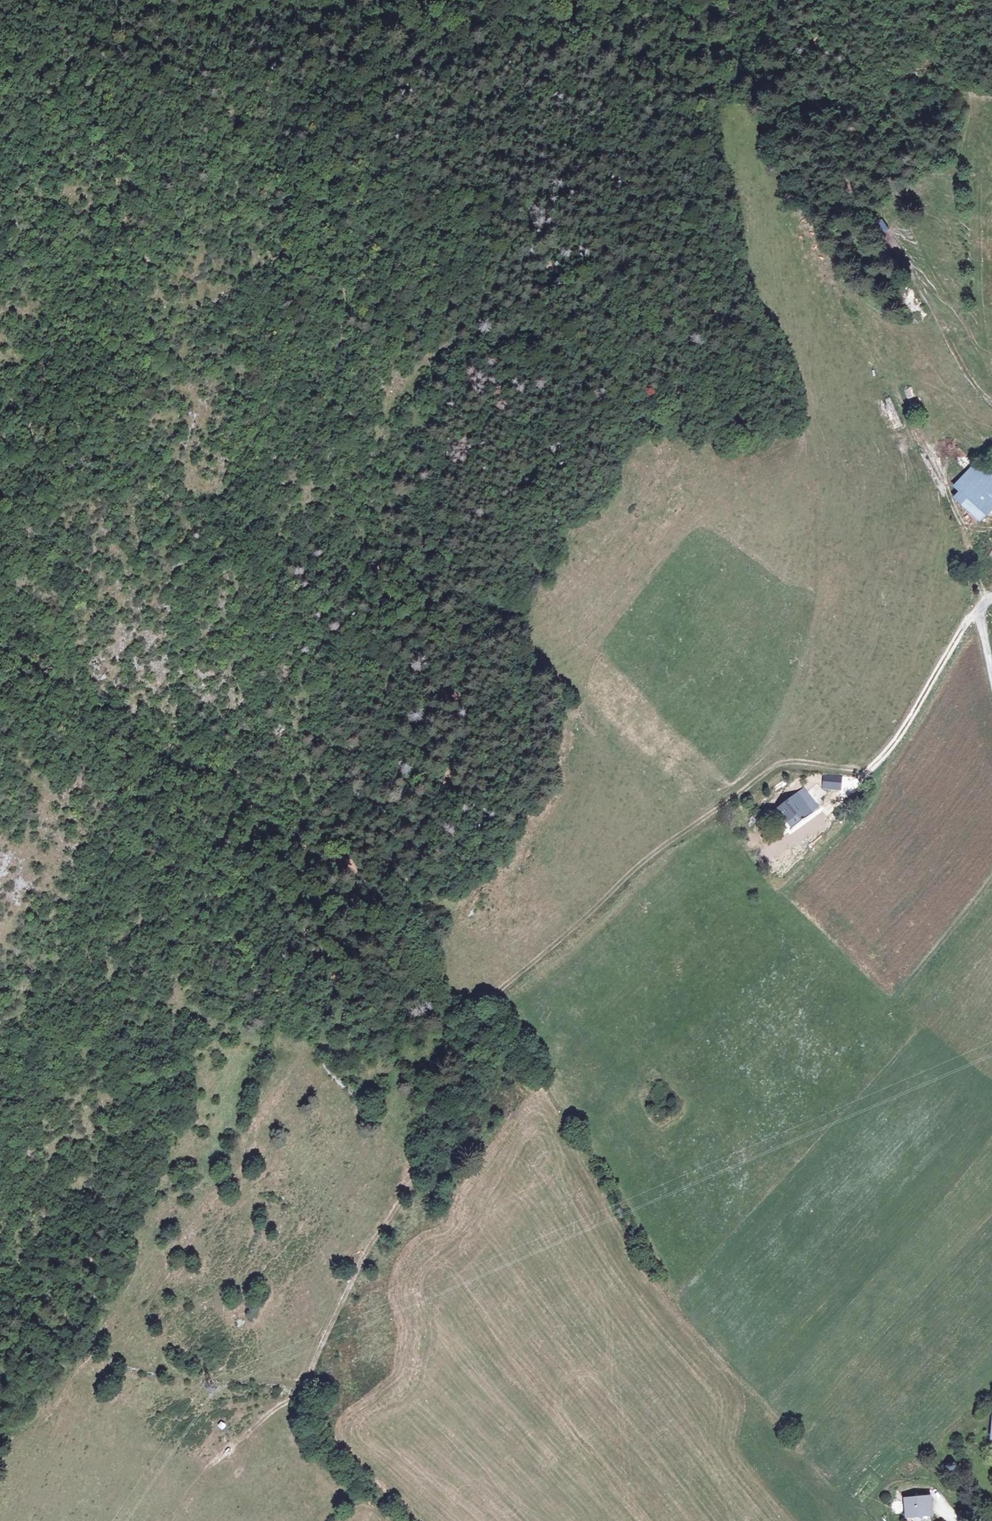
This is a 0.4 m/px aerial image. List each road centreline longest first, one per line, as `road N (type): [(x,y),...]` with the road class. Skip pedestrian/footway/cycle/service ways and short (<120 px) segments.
road 1 (track): [(869,771),(765,772),(475,1013),(461,1045),(463,1087),(451,1123),(358,1263),(307,1373),(265,1418)]
road 2 (track): [(869,771),(897,745),(958,628),(976,615)]

